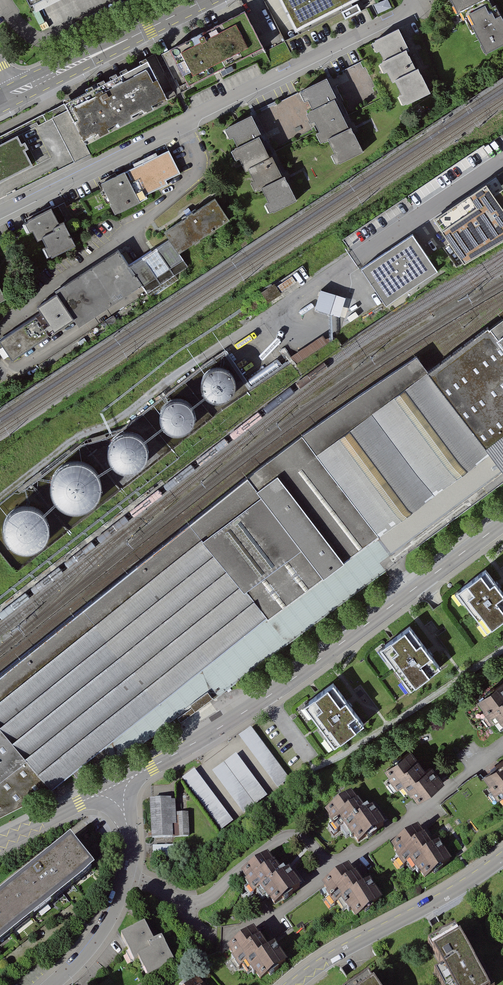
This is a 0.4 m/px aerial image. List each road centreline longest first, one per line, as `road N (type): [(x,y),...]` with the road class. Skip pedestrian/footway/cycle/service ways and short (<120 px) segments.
road 1 (tertiary): [(502,523),(265,698),(116,794)]
road 2 (residential): [(0,213),(422,2)]
road 3 (residential): [(502,749),(334,872),(294,836),(273,843),(185,907)]
road 4 (residential): [(502,858),(293,984)]
road 5 (secondary): [(205,0),(8,98)]
road 6 (residential): [(502,161),(349,265)]
road 7 (residential): [(128,877),(94,946),(53,984)]
road 8 (tertiary): [(116,794),(91,797),(0,843)]

